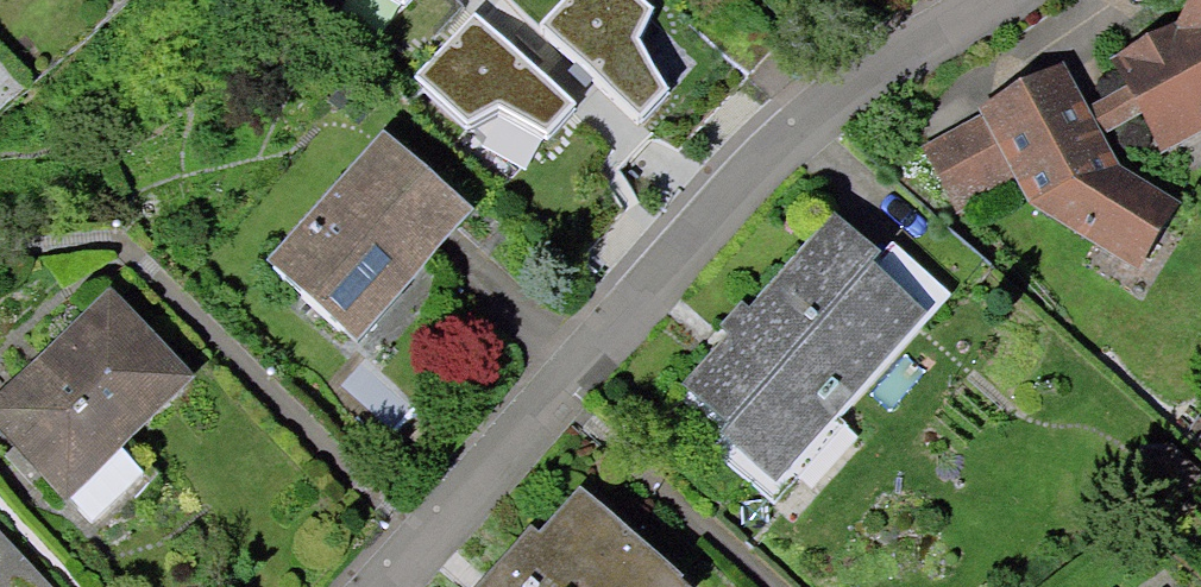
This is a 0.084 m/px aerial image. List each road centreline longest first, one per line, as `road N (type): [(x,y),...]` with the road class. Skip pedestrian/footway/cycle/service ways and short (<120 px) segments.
road 1 (residential): [(989,0),(820,103),(369,586)]

